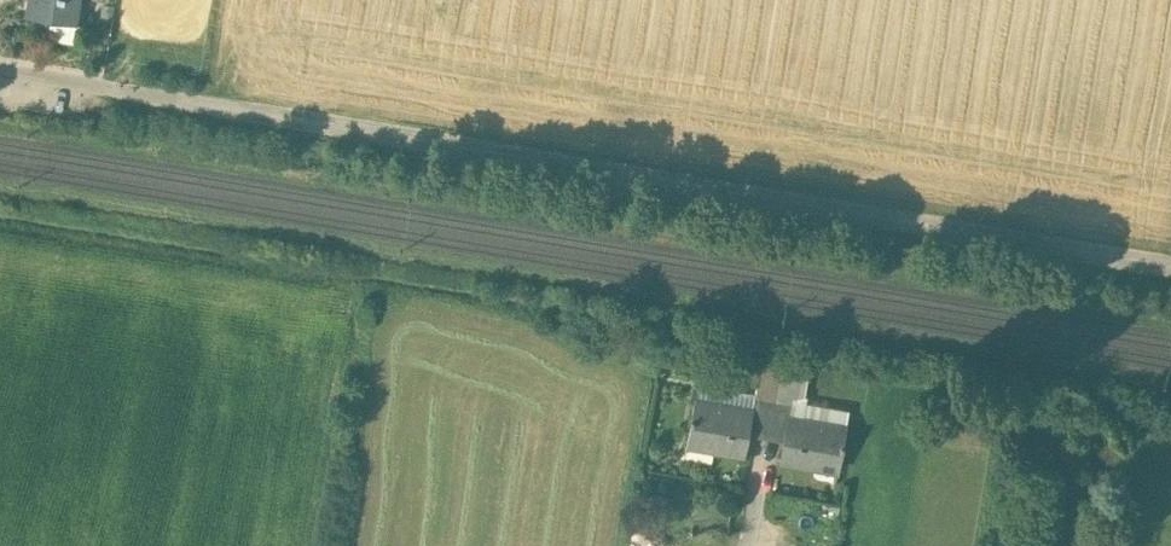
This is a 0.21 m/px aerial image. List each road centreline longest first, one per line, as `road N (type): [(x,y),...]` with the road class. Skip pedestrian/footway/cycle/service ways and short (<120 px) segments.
road 1 (unclassified): [(1170,260),(0,63)]

